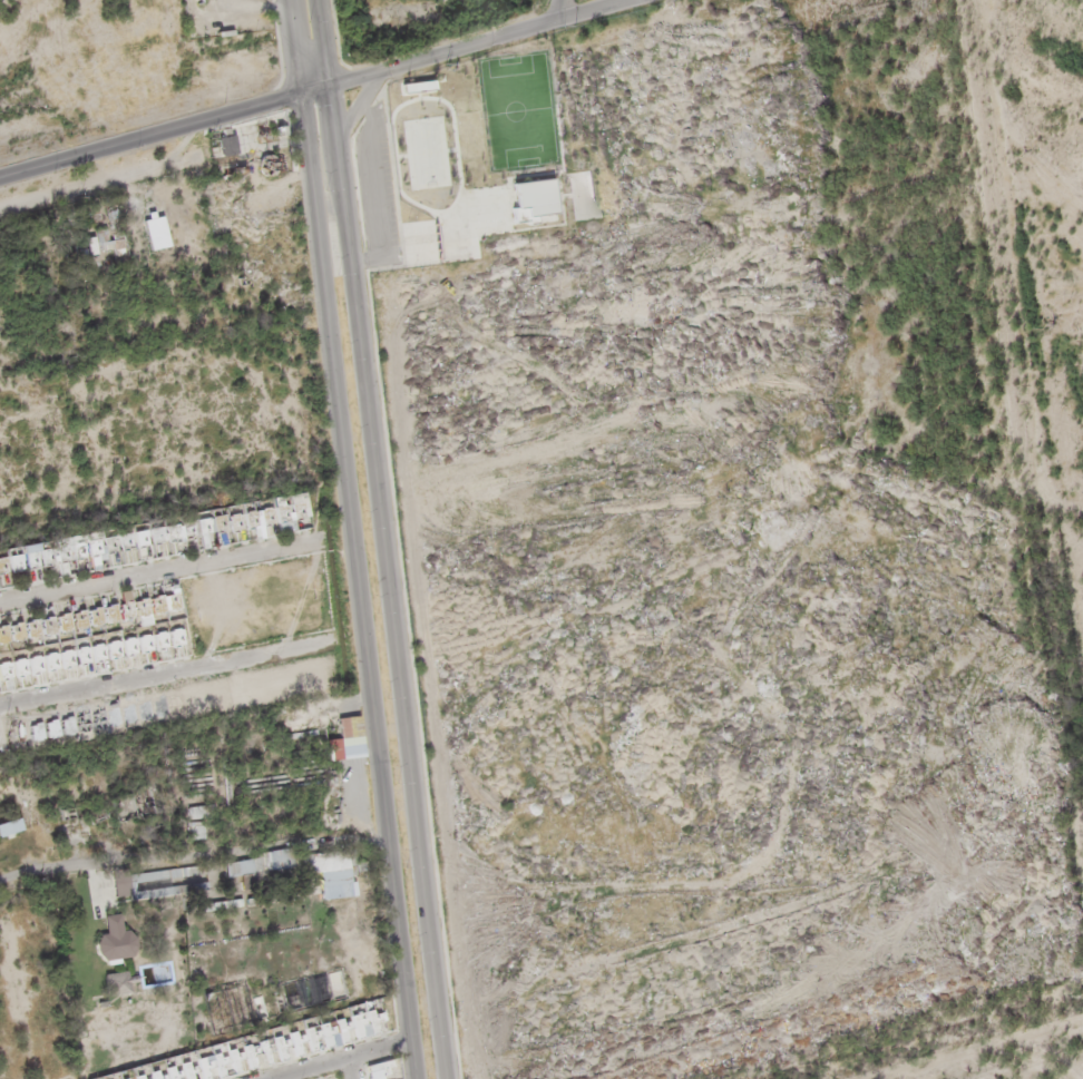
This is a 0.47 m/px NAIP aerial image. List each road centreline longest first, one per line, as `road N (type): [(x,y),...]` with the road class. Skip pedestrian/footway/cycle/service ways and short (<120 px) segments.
road 1 (tertiary): [(0,178),(635,0)]

